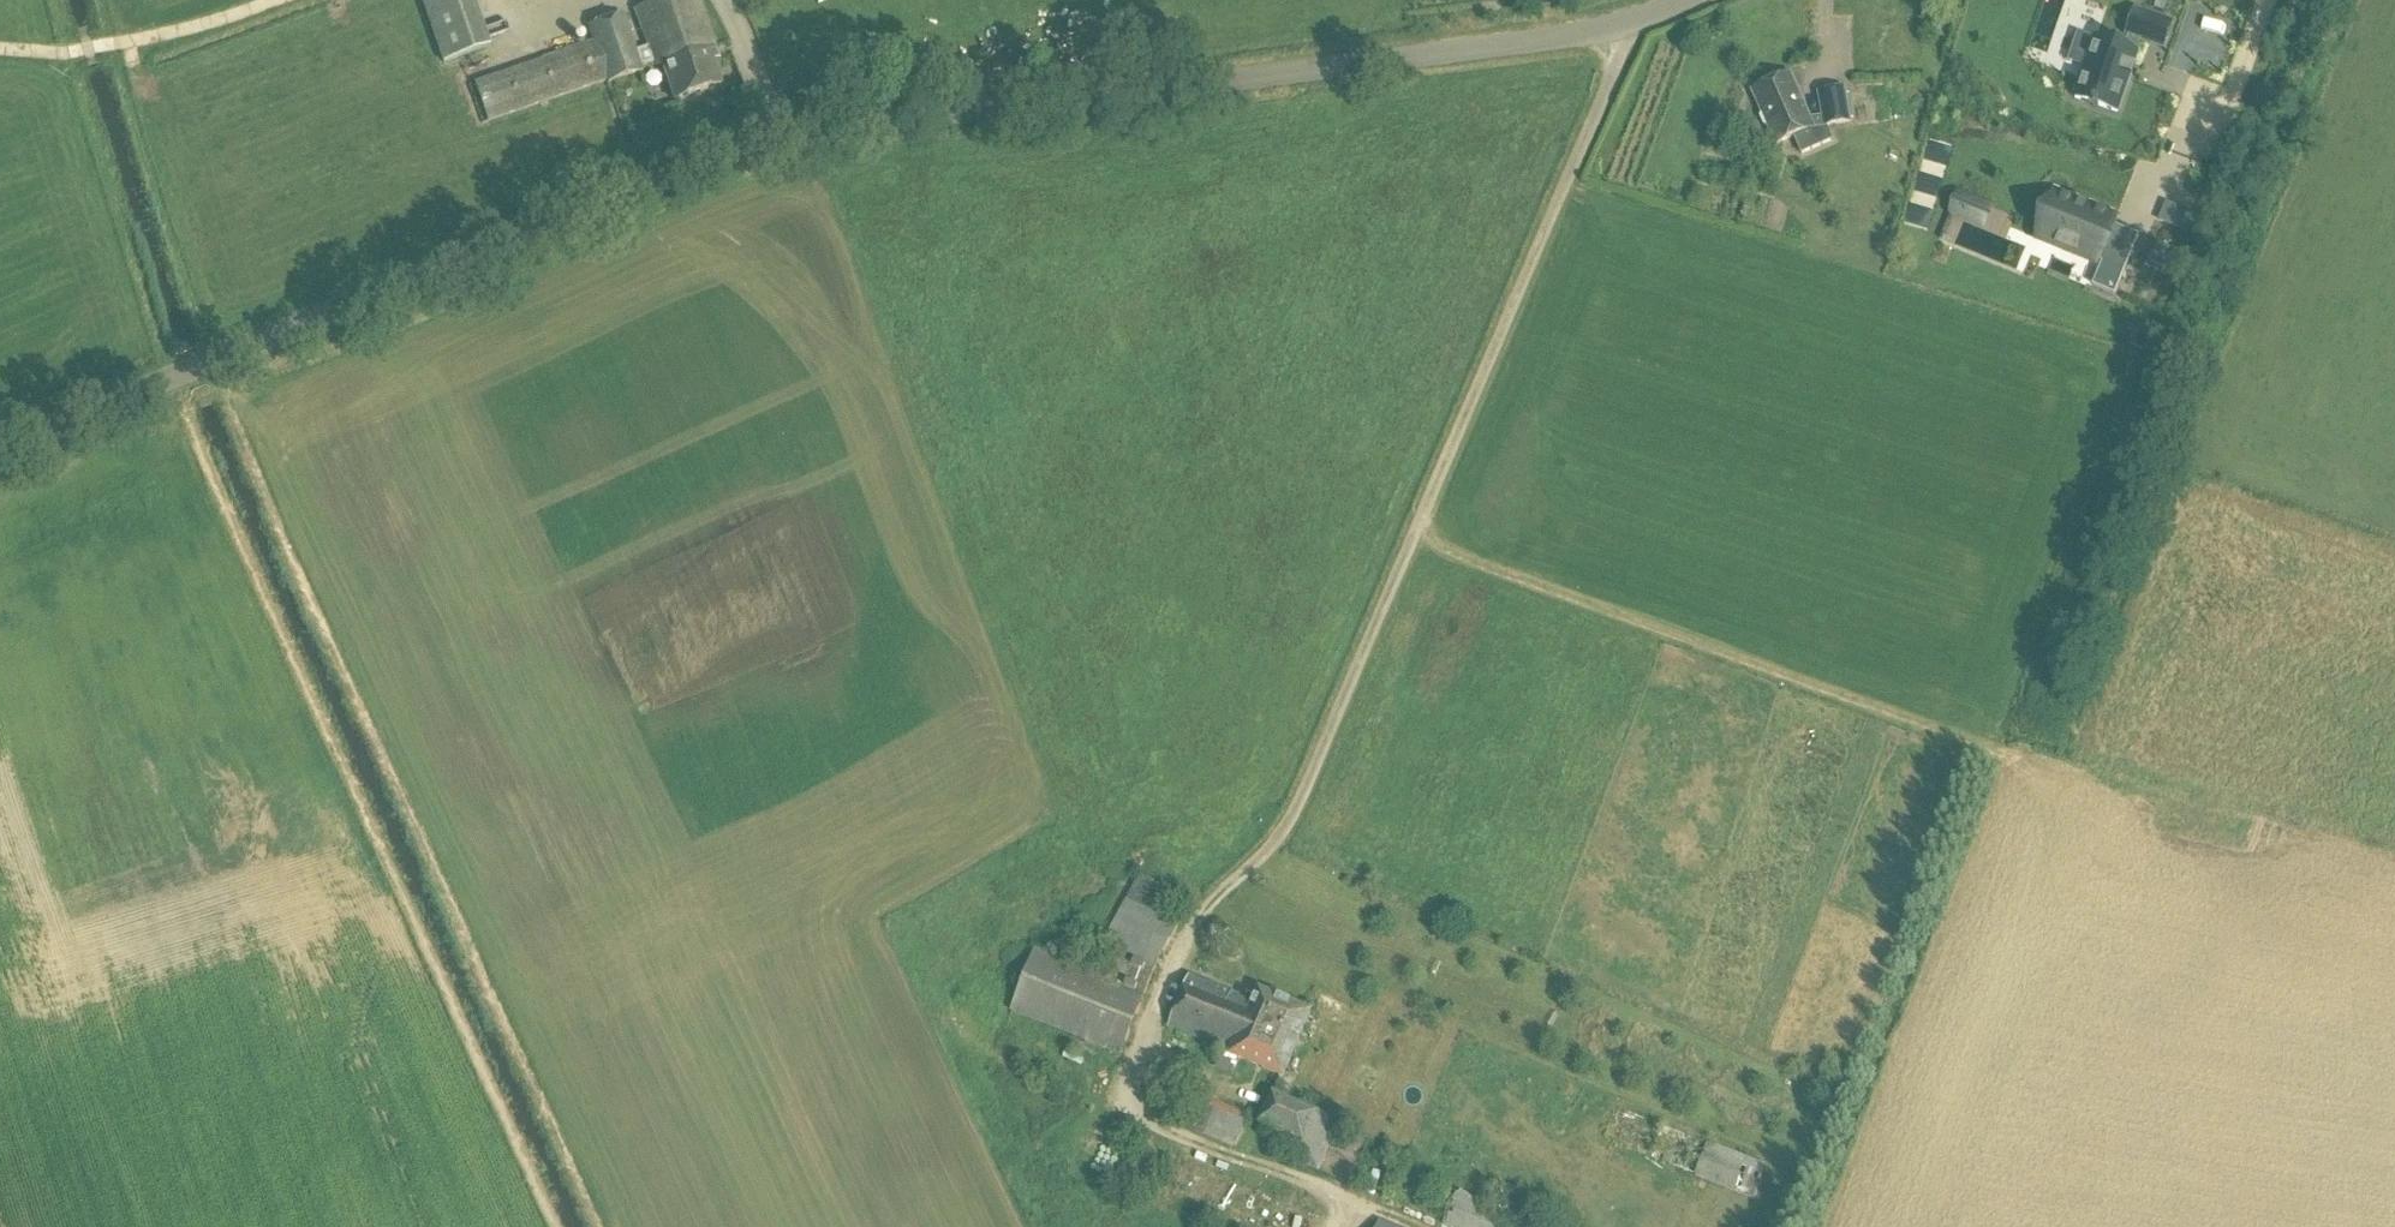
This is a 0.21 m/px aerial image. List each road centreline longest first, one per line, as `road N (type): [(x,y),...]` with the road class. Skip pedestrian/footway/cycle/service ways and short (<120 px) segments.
road 1 (unclassified): [(0,452),(726,162),(828,134),(1535,51),(1627,32),(1705,0)]

